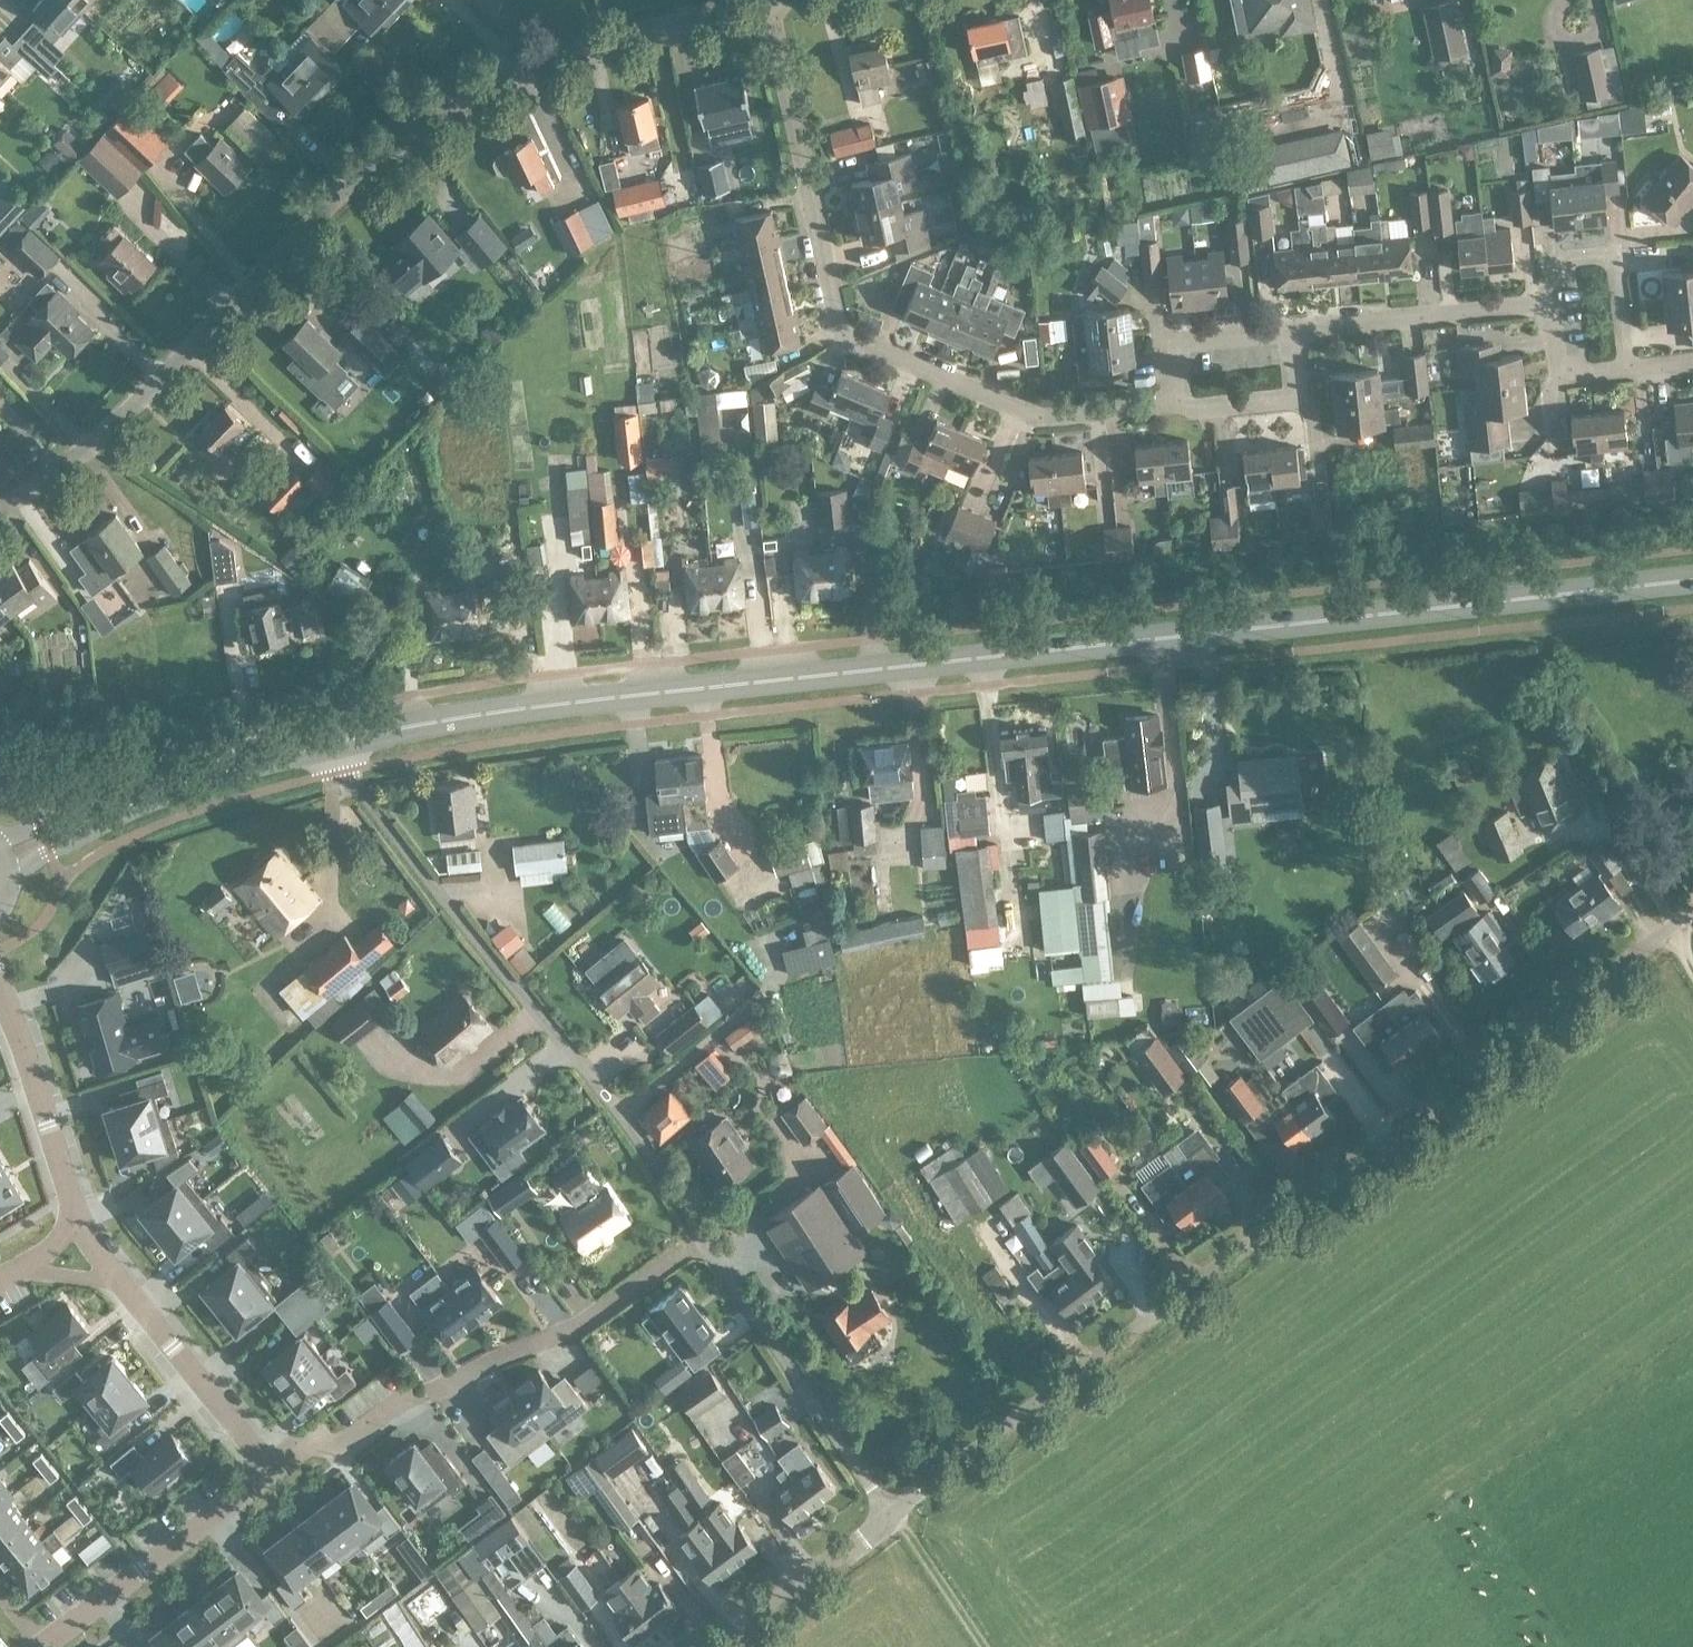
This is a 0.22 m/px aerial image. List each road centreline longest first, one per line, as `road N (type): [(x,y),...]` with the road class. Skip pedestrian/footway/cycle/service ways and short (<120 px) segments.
road 1 (secondary): [(332,742),(1692,580)]
road 2 (residential): [(893,1513),(1692,912)]
road 3 (residential): [(0,519),(92,457),(383,153),(470,93),(570,48),(761,3)]
road 4 (residential): [(761,3),(832,310),(857,344),(1022,416),(1100,422),(1181,412)]
road 5 (residential): [(706,1239),(576,1055),(342,774),(332,742)]
road 6 (residential): [(314,1446),(573,1327),(706,1239)]
road 7 (secondary): [(3,854),(109,811),(332,742)]
road 8 (residential): [(893,1513),(706,1239)]
road 9 (residential): [(275,1467),(41,1645)]
road 10 (residential): [(1296,333),(1558,301)]
road 11 (residential): [(82,1225),(0,979)]
road 12 (residential): [(120,1275),(275,1467)]
road 13 (residential): [(713,1646),(893,1513)]
road 14 (residential): [(1626,375),(1621,277),(1606,257),(1555,262),(1558,301)]
road 15 (residential): [(1181,412),(1303,400),(1296,333)]
road 16 (residential): [(1181,412),(1177,349),(1296,333)]
road 17 (unclassified): [(893,1513),(986,1646)]
road 18 (residential): [(1558,301),(1560,380),(1626,375)]

